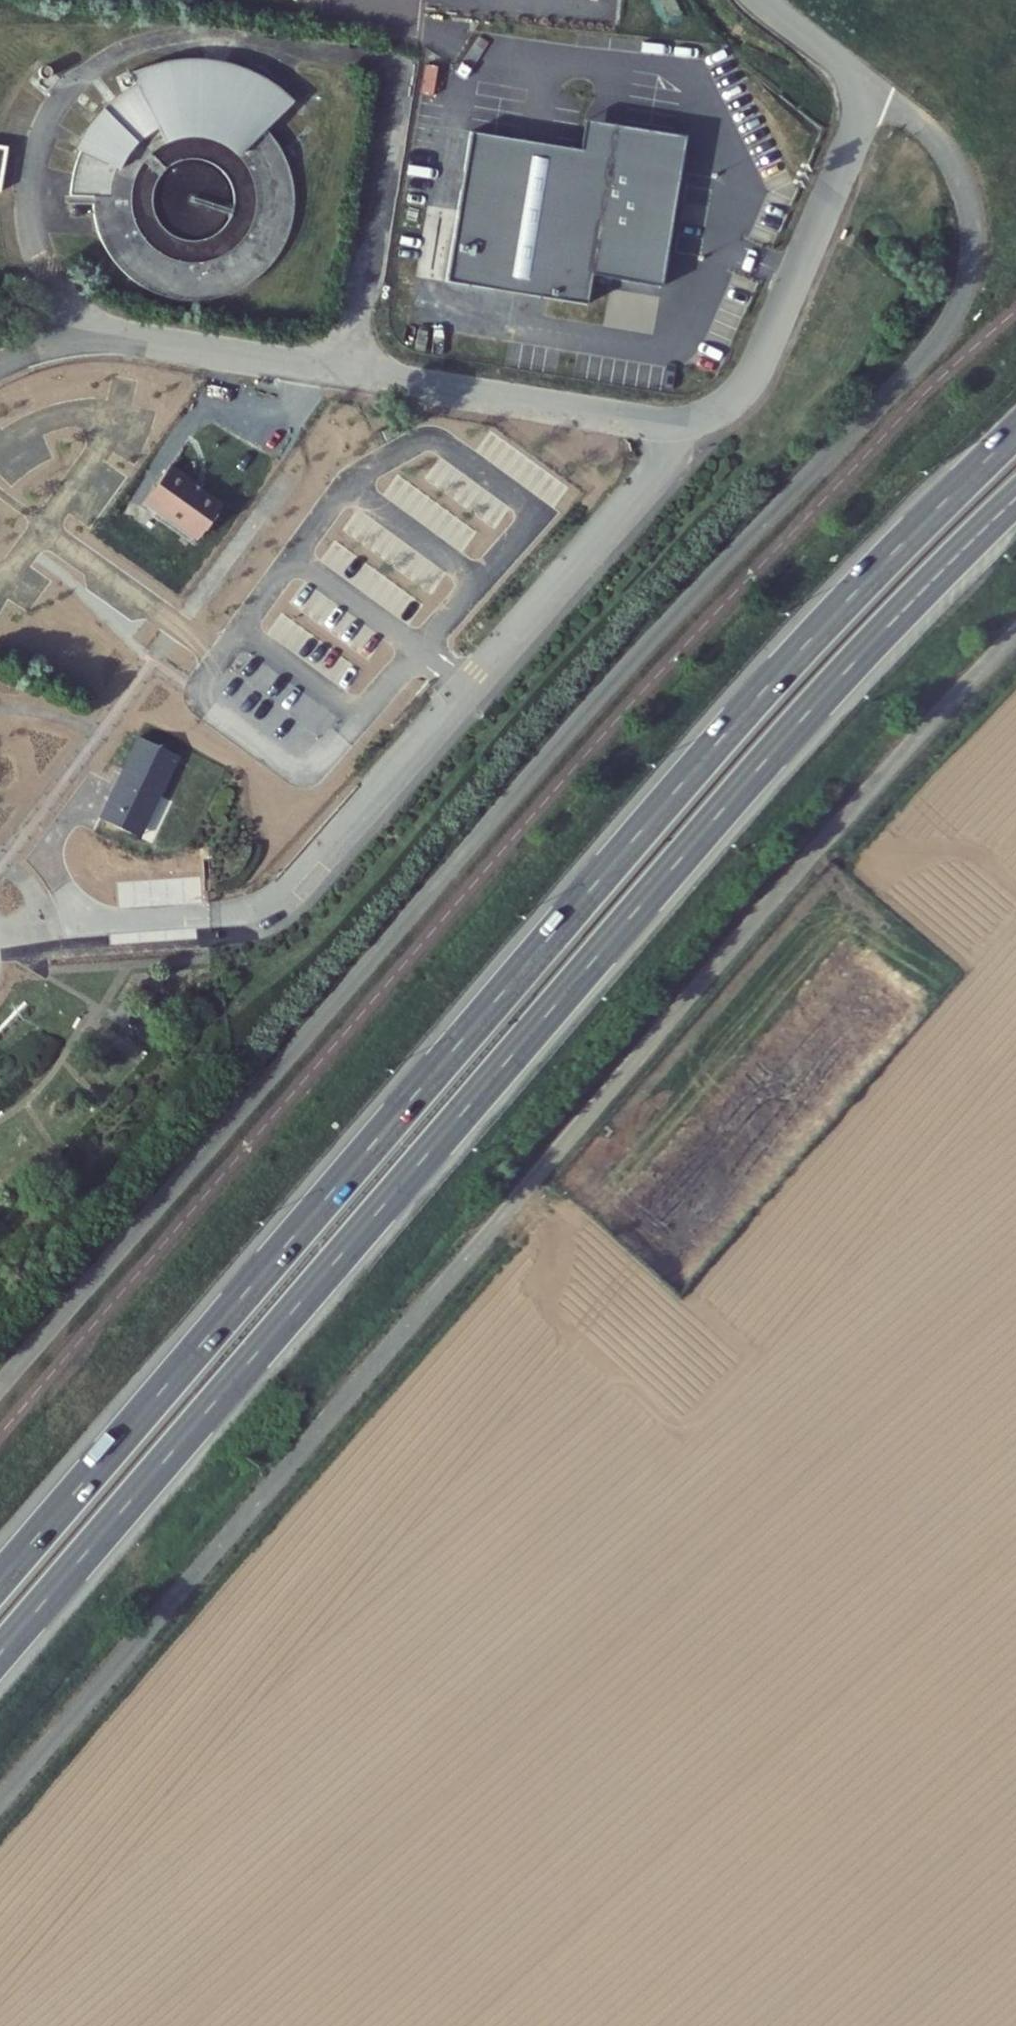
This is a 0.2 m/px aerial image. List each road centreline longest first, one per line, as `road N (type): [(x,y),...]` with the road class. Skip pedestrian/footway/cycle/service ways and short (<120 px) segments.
road 1 (trunk): [(0,1657),(754,775),(1015,500)]
road 2 (trunk): [(1015,432),(726,737),(0,1583)]
road 3 (unclassified): [(141,924),(247,911),(298,881),(652,472),(670,427),(701,424),(737,397),(875,90),(754,0)]

